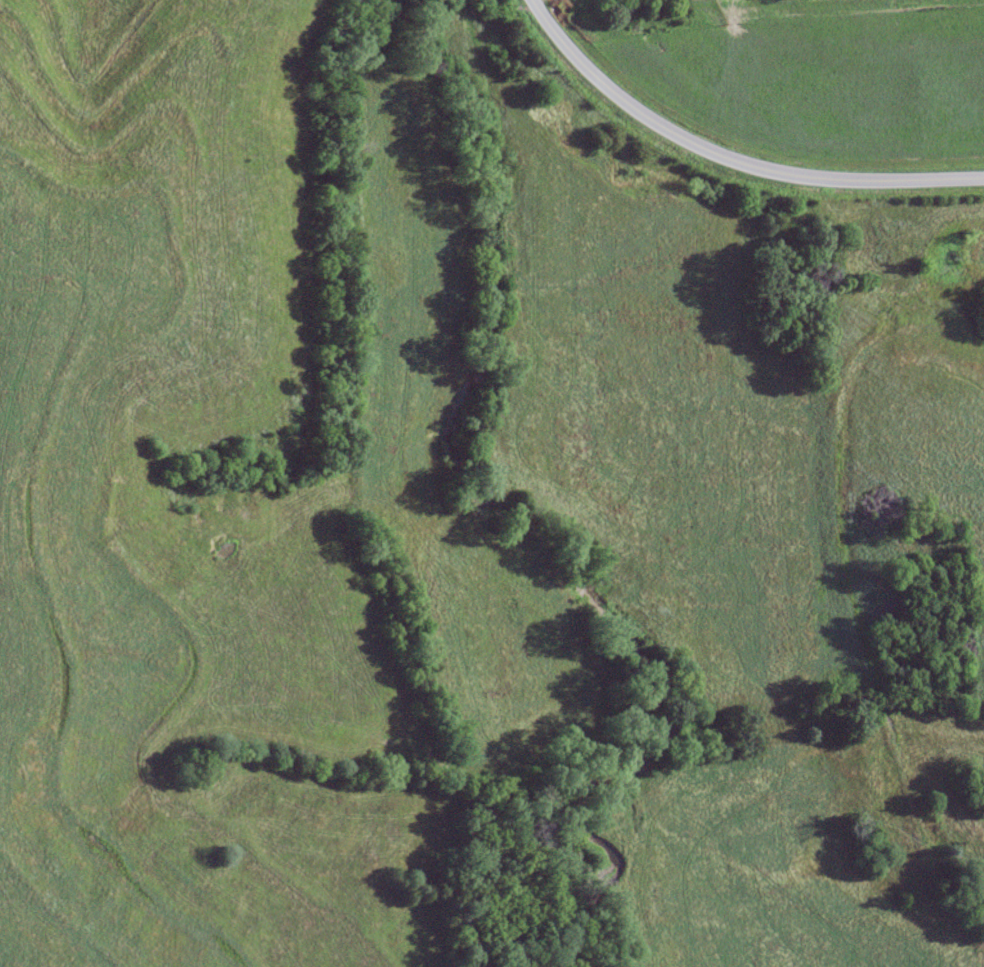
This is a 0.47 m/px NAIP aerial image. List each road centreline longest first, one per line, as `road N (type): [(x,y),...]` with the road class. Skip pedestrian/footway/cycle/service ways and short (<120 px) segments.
road 1 (secondary): [(983,183),(814,181),(693,147),(588,71),(532,0)]

